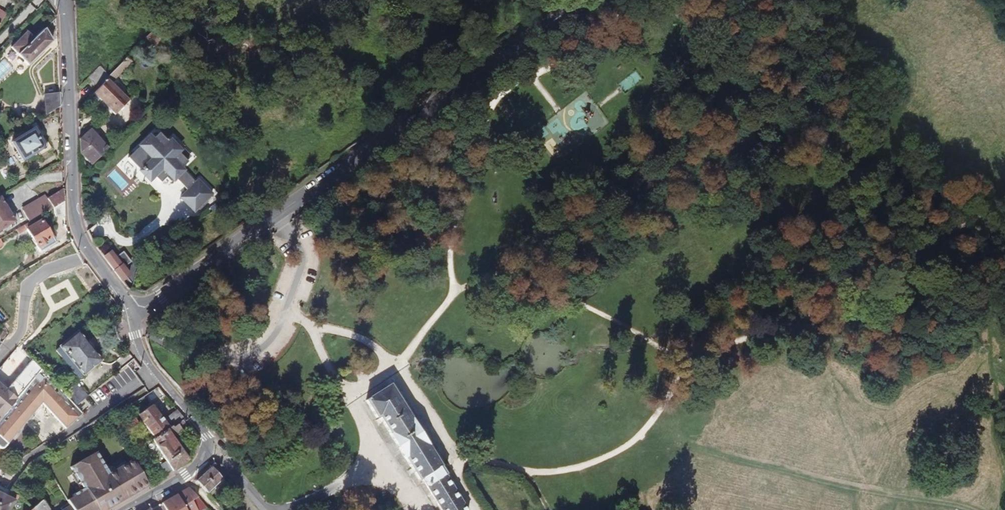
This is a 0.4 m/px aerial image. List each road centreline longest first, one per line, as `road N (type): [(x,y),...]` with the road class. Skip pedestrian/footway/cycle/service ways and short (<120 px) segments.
road 1 (residential): [(133,315),(589,0)]
road 2 (residential): [(66,0),(73,218),(84,248),(133,315)]
road 3 (residential): [(133,315),(140,349),(210,442),(187,476),(128,509)]

